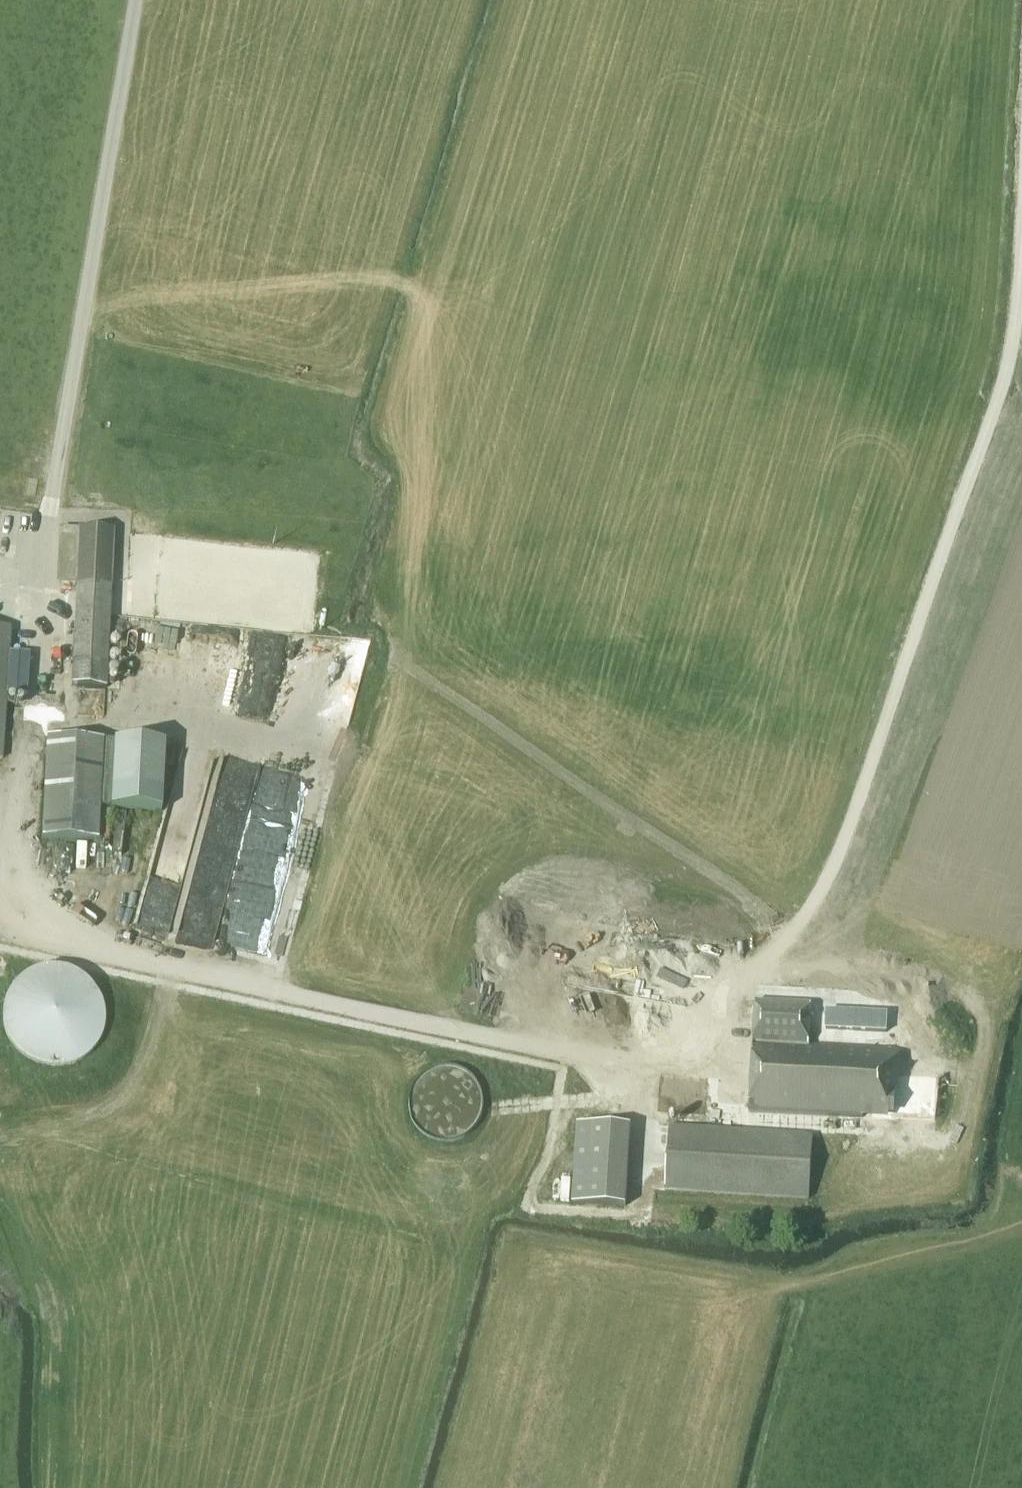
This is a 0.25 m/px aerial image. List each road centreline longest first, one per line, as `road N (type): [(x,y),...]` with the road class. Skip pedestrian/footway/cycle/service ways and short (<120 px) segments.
road 1 (track): [(1021,117),(1002,369),(806,916),(734,968)]

